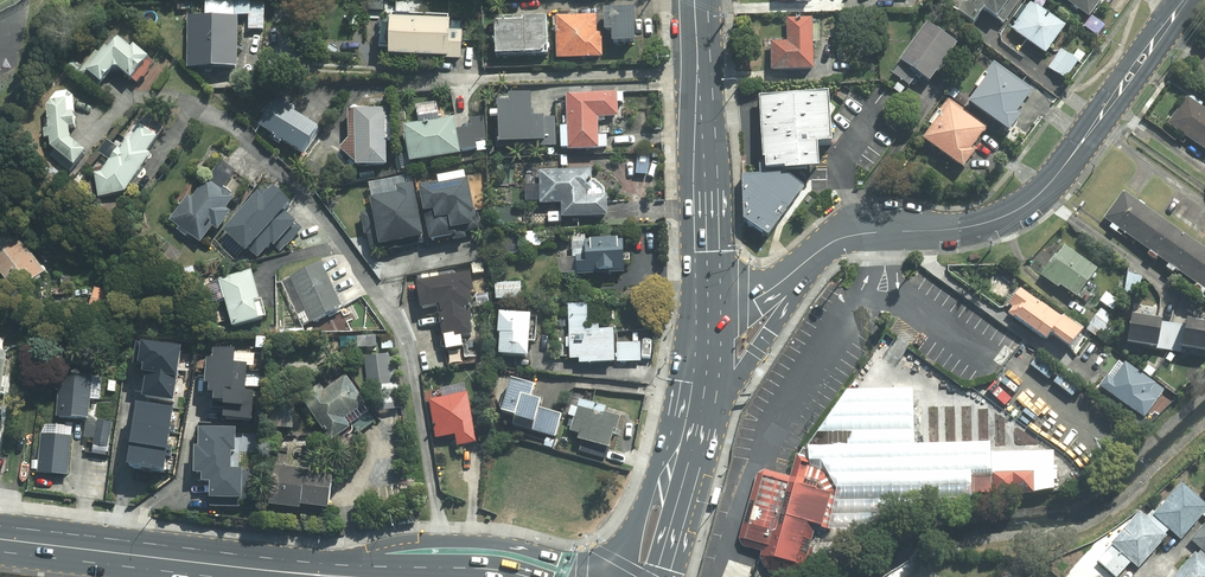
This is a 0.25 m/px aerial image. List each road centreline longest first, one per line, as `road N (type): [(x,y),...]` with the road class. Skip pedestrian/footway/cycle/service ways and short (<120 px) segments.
road 1 (tertiary): [(1187,0),(1029,202),(955,230),(879,232),(828,245)]
road 2 (secondary): [(695,0),(704,317)]
road 3 (primary): [(0,538),(289,571)]
road 4 (primary): [(289,571),(476,553),(563,576)]
road 5 (secondary): [(828,245),(735,380),(688,414)]
road 6 (secondary): [(622,576),(626,543),(651,477),(688,414)]
road 7 (secondary): [(688,414),(683,472),(653,576)]
road 8 (tertiary): [(828,245),(770,290),(704,317)]

